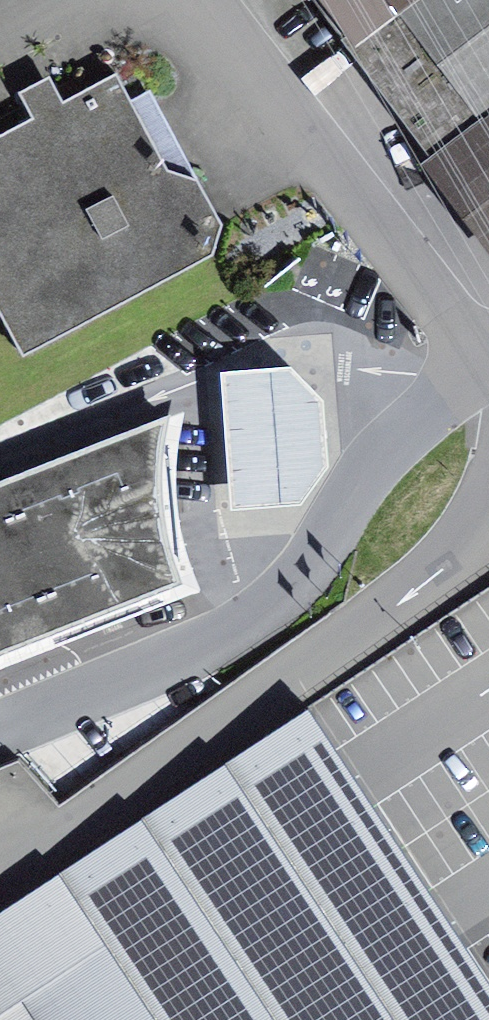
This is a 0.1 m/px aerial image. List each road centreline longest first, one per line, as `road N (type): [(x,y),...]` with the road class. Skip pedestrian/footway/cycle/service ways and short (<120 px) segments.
road 1 (residential): [(488,371),(381,452),(253,619)]
road 2 (track): [(253,619),(0,731)]

